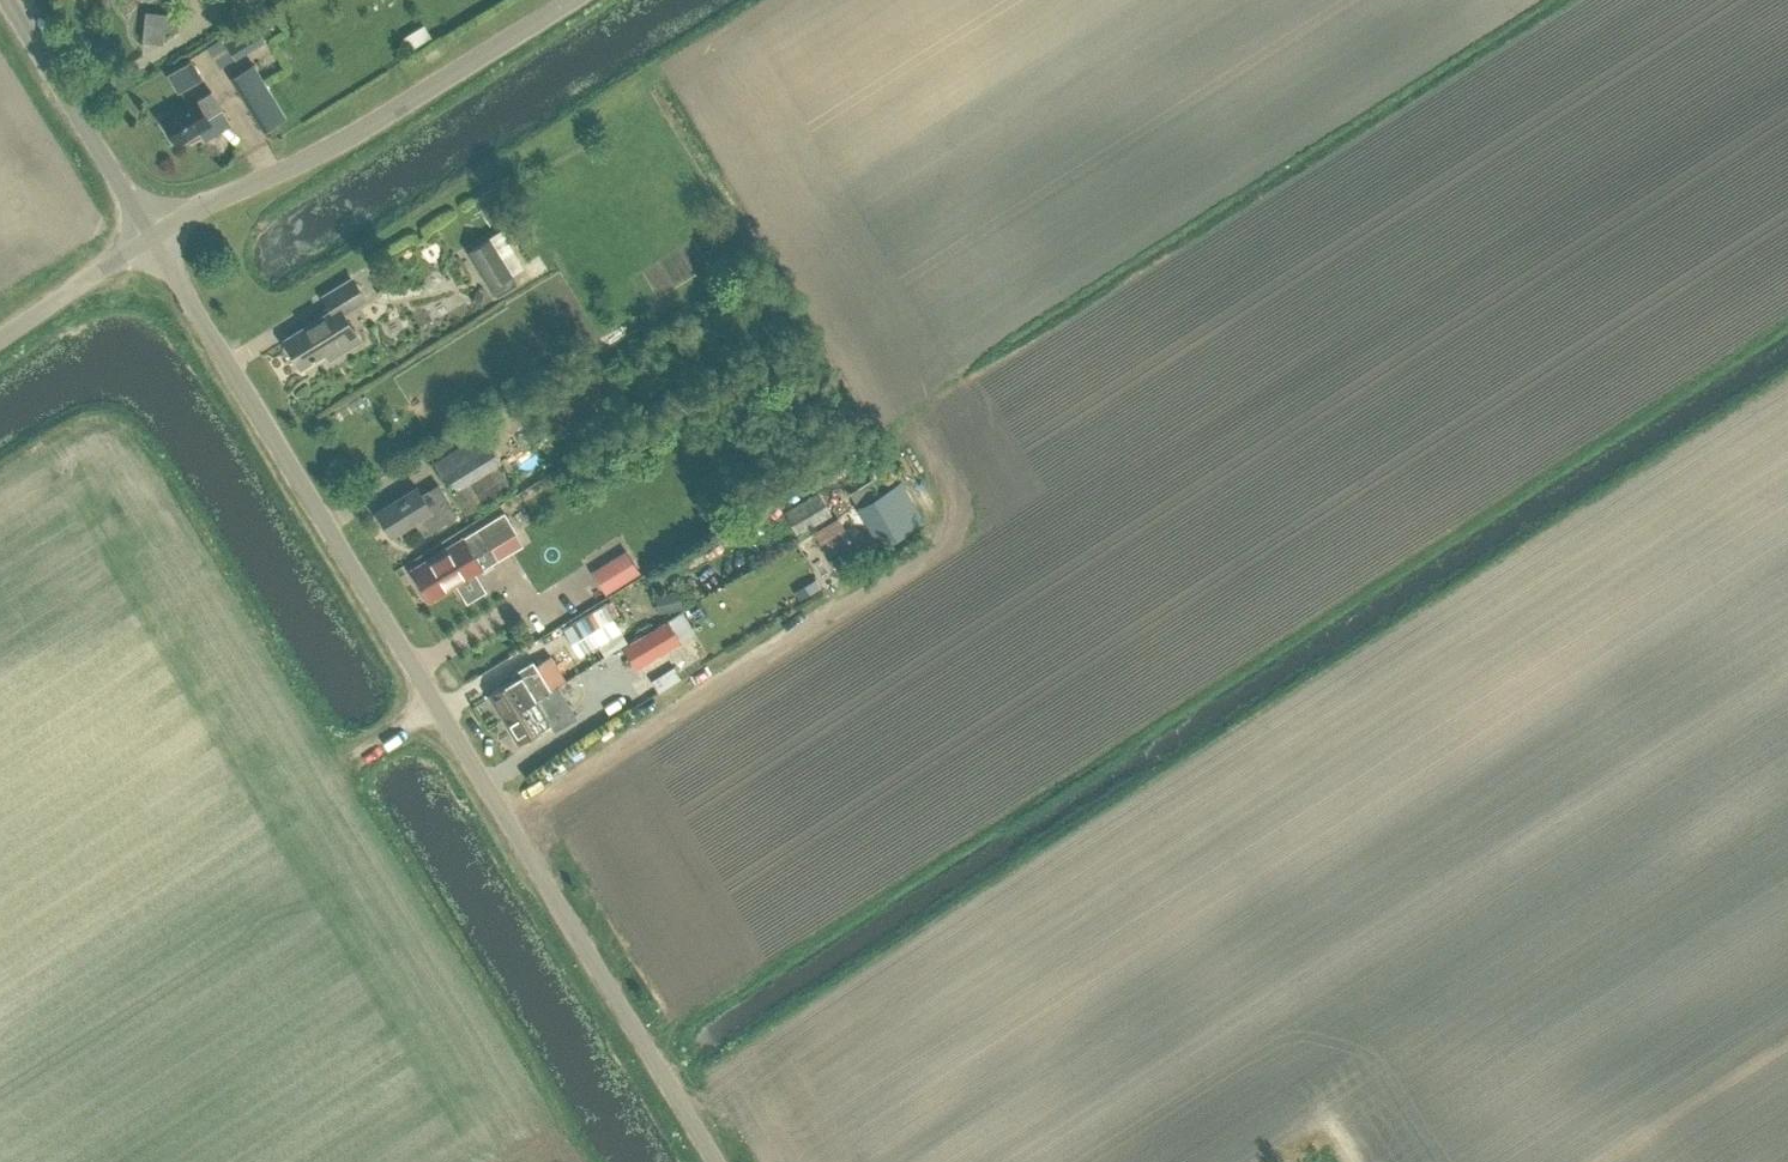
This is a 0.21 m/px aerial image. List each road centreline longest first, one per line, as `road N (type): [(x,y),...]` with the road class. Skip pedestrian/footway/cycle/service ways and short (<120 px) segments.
road 1 (unclassified): [(717,1161),(154,233)]
road 2 (unclassified): [(154,233),(350,134),(563,0)]
road 3 (unclassified): [(154,233),(10,0)]
road 4 (unclassified): [(0,335),(154,233)]

